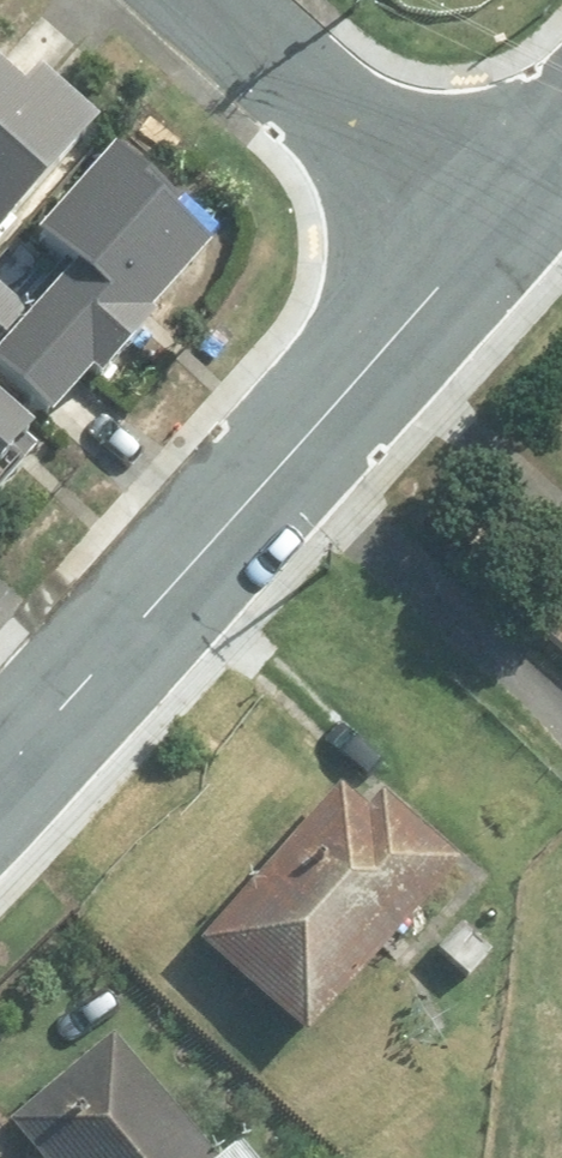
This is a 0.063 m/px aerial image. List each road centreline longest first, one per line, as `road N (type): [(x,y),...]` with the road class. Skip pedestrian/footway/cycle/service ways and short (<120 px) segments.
road 1 (residential): [(91,670),(475,238)]
road 2 (residential): [(212,0),(475,238)]
road 3 (residential): [(0,768),(91,670)]
road 4 (residential): [(475,238),(561,141)]
road 5 (residential): [(0,583),(91,670)]

